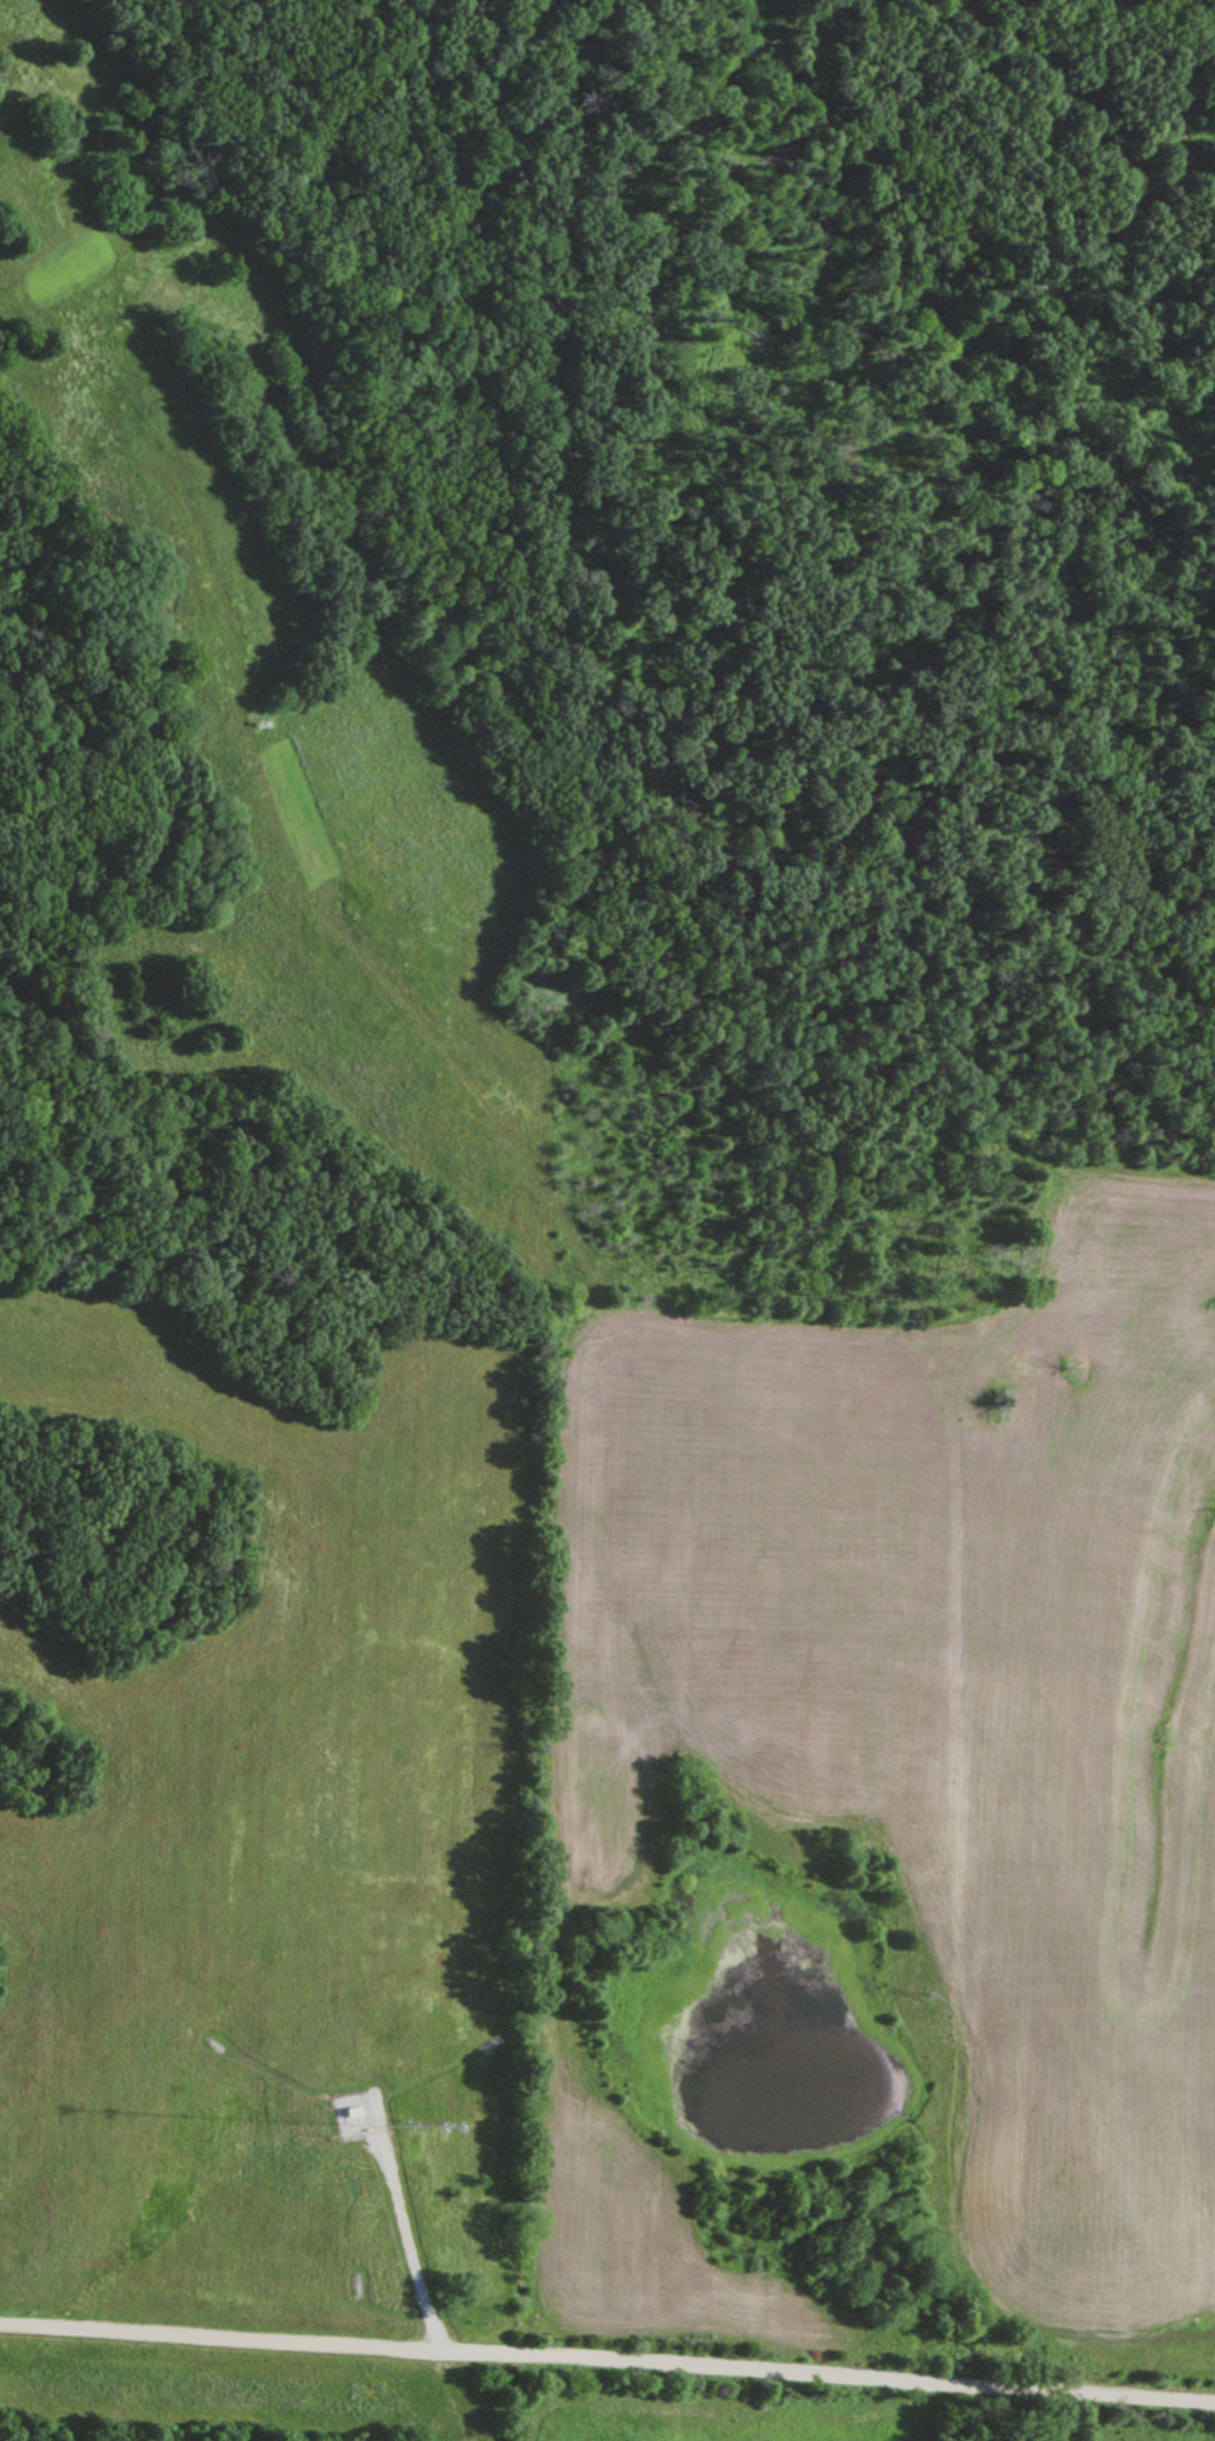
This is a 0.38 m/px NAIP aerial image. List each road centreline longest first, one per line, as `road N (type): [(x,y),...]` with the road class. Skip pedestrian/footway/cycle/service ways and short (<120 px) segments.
road 1 (residential): [(1214,2397),(698,2357),(0,2325)]
road 2 (residential): [(1214,2329),(1028,2317),(994,2299),(964,2249),(951,2059)]

